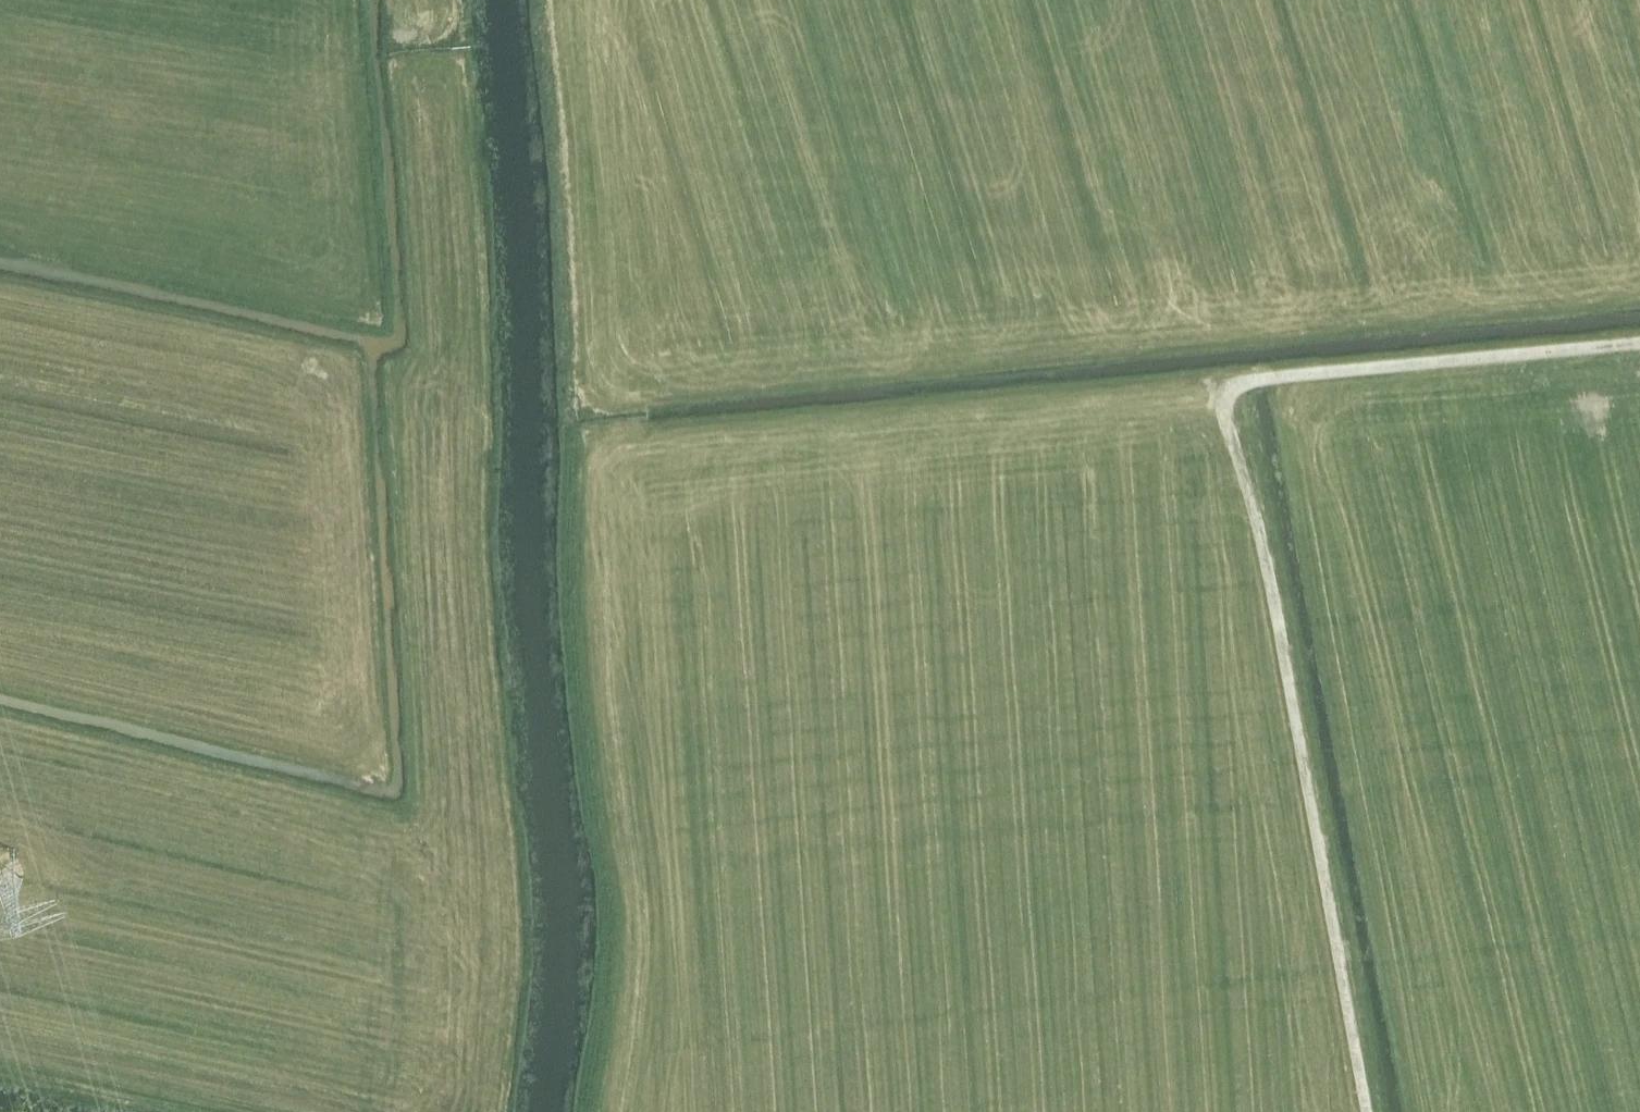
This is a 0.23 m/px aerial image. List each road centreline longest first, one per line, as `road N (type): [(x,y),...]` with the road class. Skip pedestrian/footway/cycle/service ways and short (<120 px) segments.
road 1 (track): [(1368,1111),(1258,525),(1228,430),(1229,390),(1269,378),(1639,344)]

